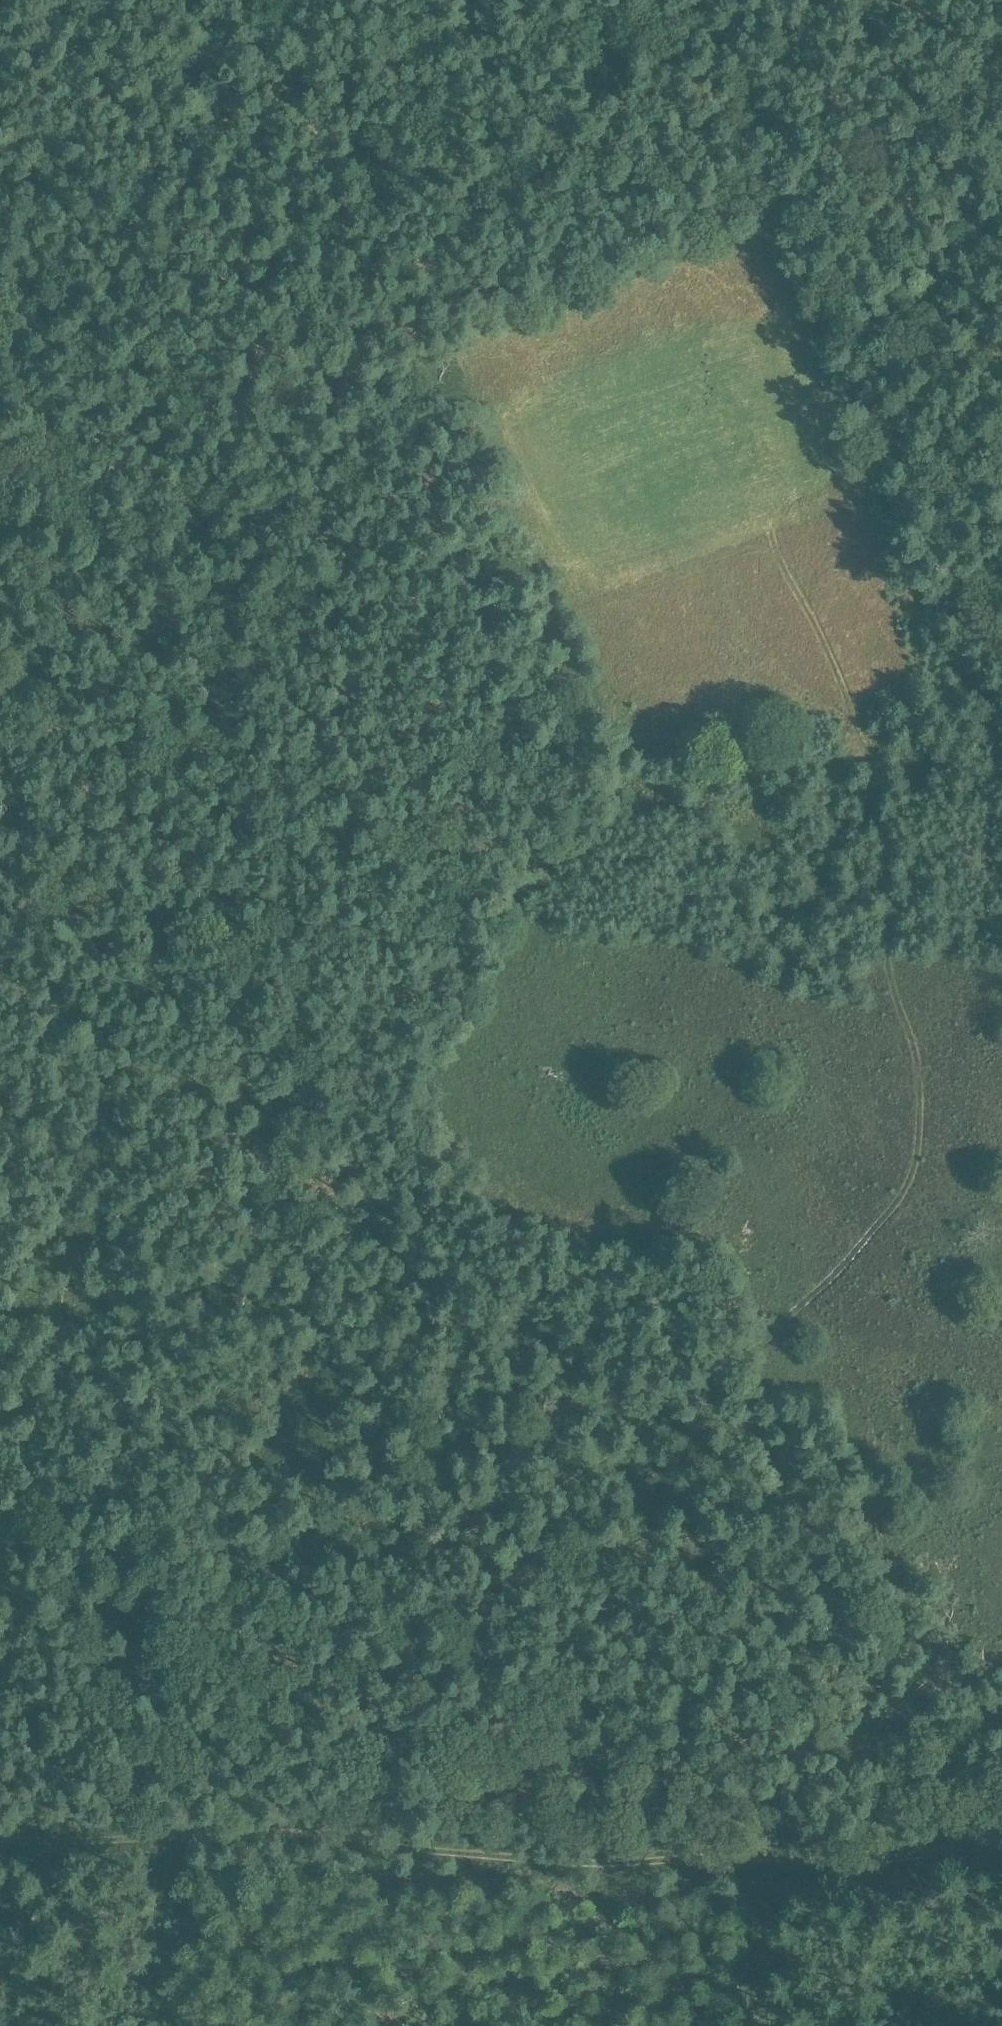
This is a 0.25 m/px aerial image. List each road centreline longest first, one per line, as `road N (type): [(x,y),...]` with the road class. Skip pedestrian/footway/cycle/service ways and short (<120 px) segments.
road 1 (track): [(775,535),(842,670),(843,720),(817,785),(894,985),(916,1065),(916,1137),(894,1211),(814,1306),(702,1372),(563,1482),(522,1499),(426,1567),(399,1597),(366,1843)]
road 2 (track): [(0,1834),(187,1843),(308,1836),(519,1860),(959,1855),(1001,1841)]

